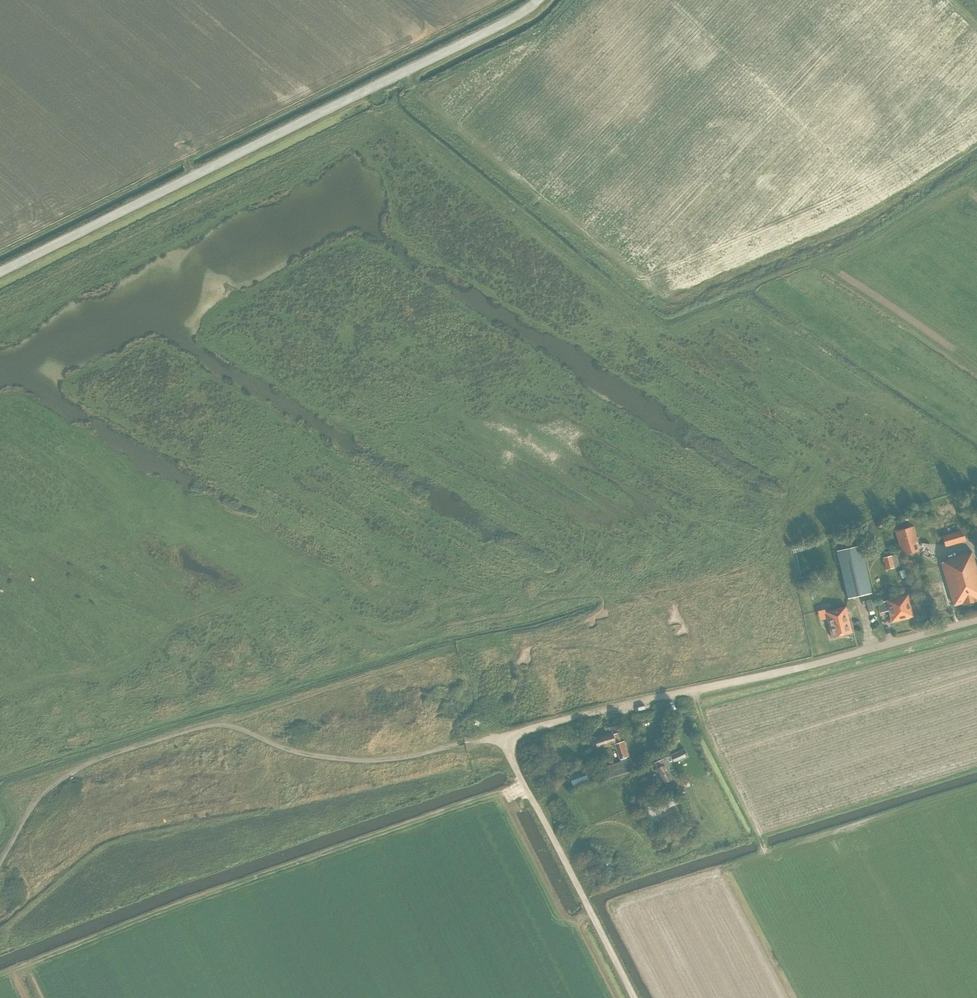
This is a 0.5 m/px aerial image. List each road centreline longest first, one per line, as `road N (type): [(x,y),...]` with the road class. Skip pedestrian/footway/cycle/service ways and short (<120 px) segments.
road 1 (track): [(406,71),(420,110),(669,309),(850,238),(976,158)]
road 2 (unclassified): [(0,273),(539,0)]
road 3 (track): [(524,784),(0,979)]
road 4 (track): [(0,864),(57,783),(95,760),(191,730),(232,727),(301,752),(364,761),(442,749)]
road 5 (unclassified): [(506,735),(976,620)]
road 6 (track): [(491,739),(506,735),(635,997)]
road 7 (track): [(457,648),(213,725)]

